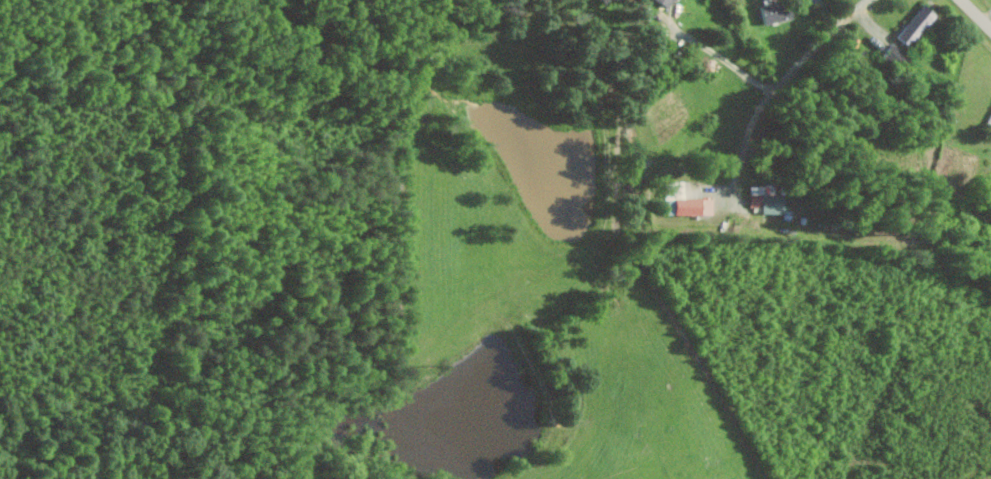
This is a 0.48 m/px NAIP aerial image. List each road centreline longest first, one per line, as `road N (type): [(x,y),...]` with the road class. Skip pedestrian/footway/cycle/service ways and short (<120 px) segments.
road 1 (residential): [(871,0),(727,121)]

